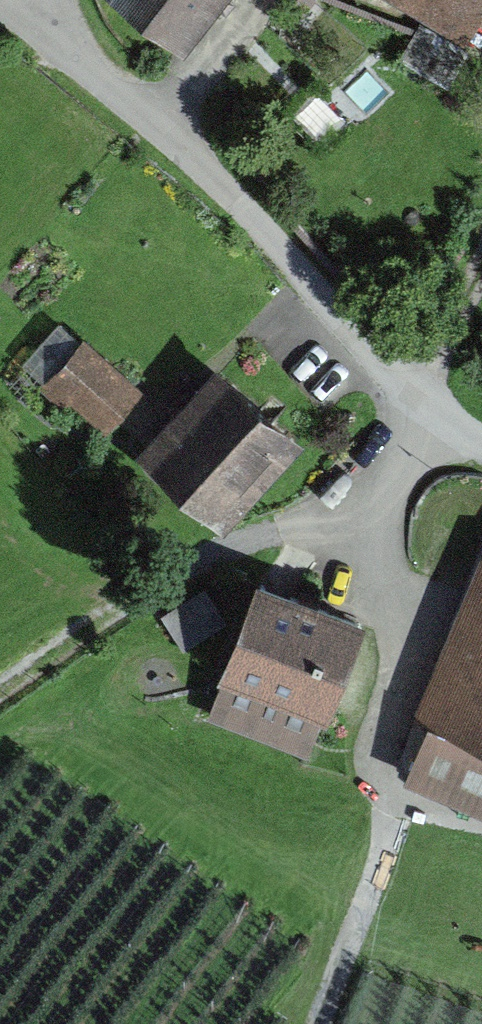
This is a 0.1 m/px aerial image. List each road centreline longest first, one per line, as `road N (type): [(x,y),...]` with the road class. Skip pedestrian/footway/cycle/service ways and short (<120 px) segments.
road 1 (track): [(0,719),(453,419),(376,523),(386,848),(318,1023)]
road 2 (track): [(12,0),(221,176),(405,381),(481,438)]
road 3 (track): [(263,0),(167,126)]

